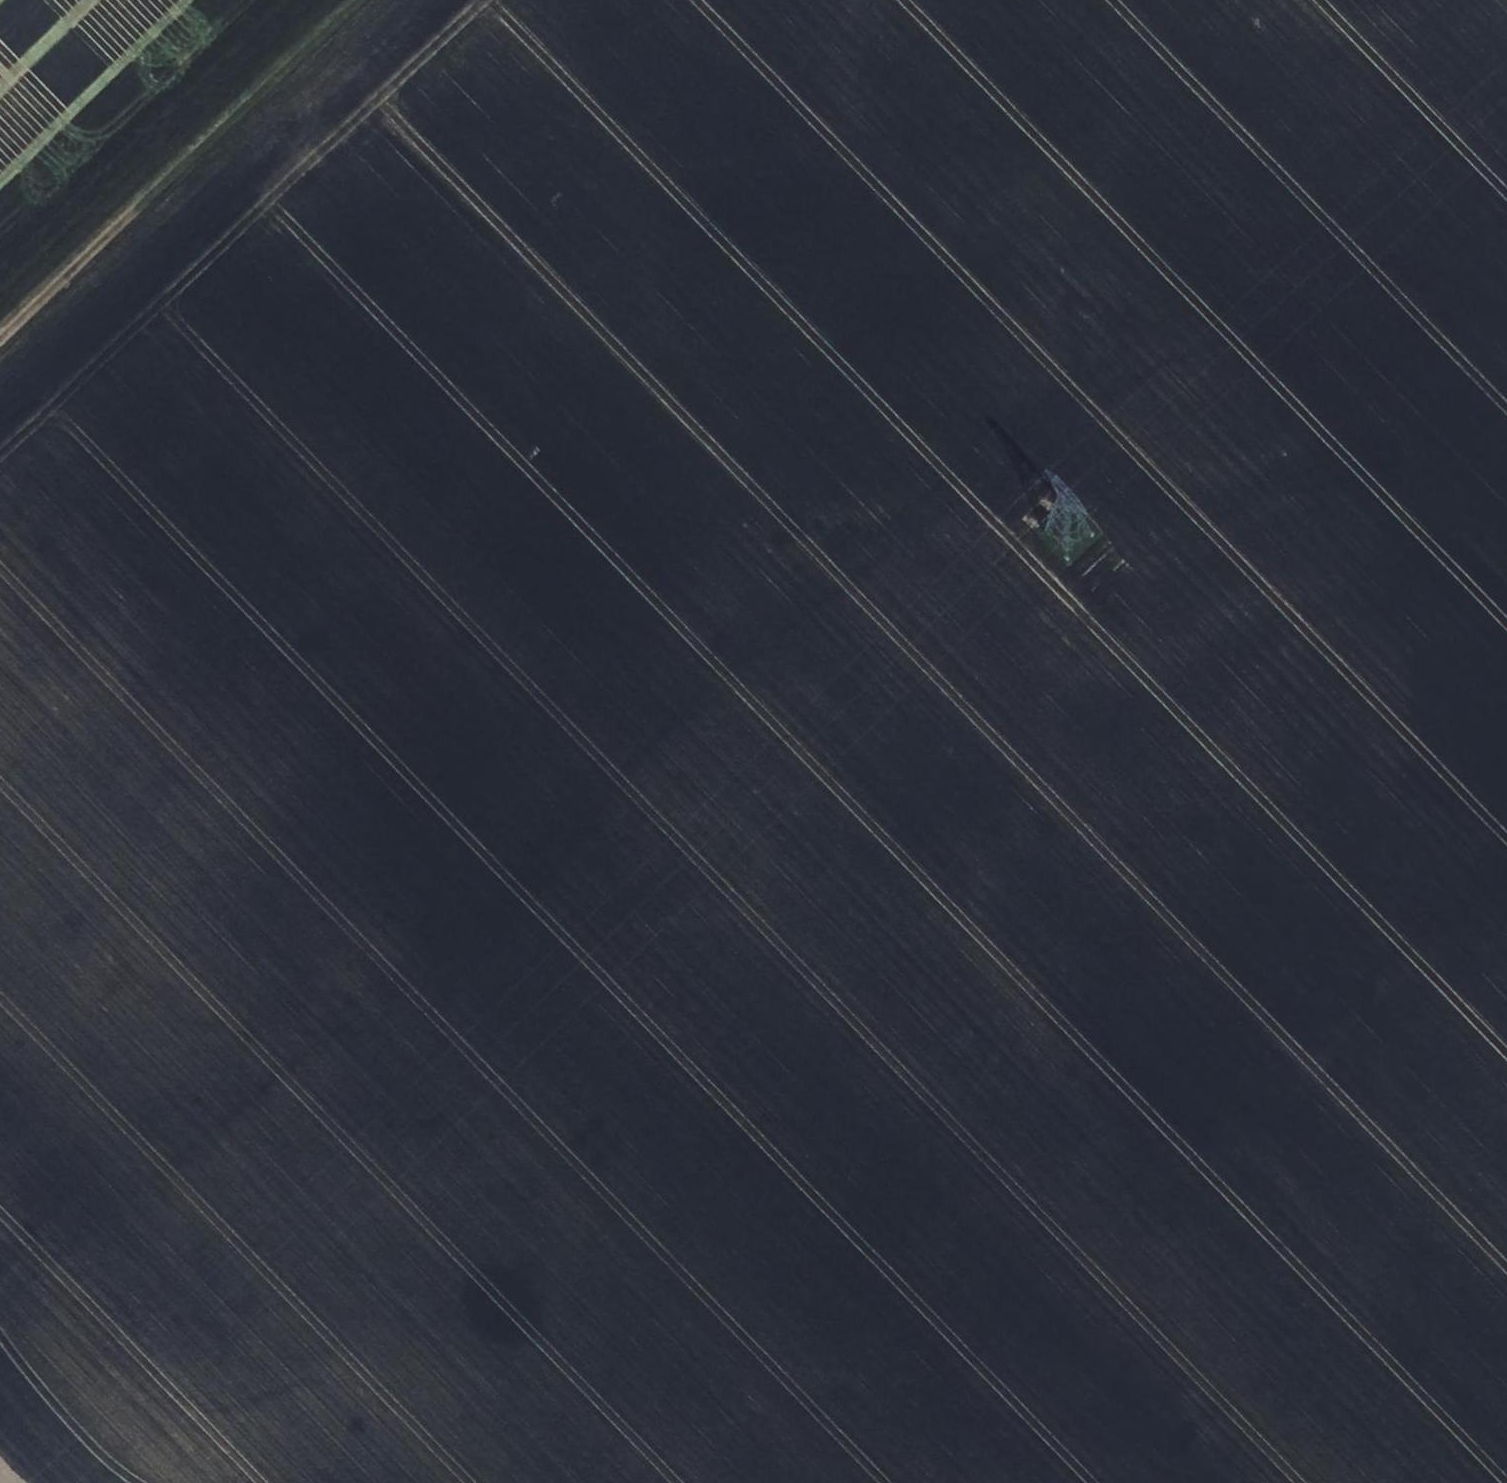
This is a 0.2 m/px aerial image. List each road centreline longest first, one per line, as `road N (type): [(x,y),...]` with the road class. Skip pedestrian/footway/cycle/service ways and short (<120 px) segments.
road 1 (track): [(0,339),(360,0)]

